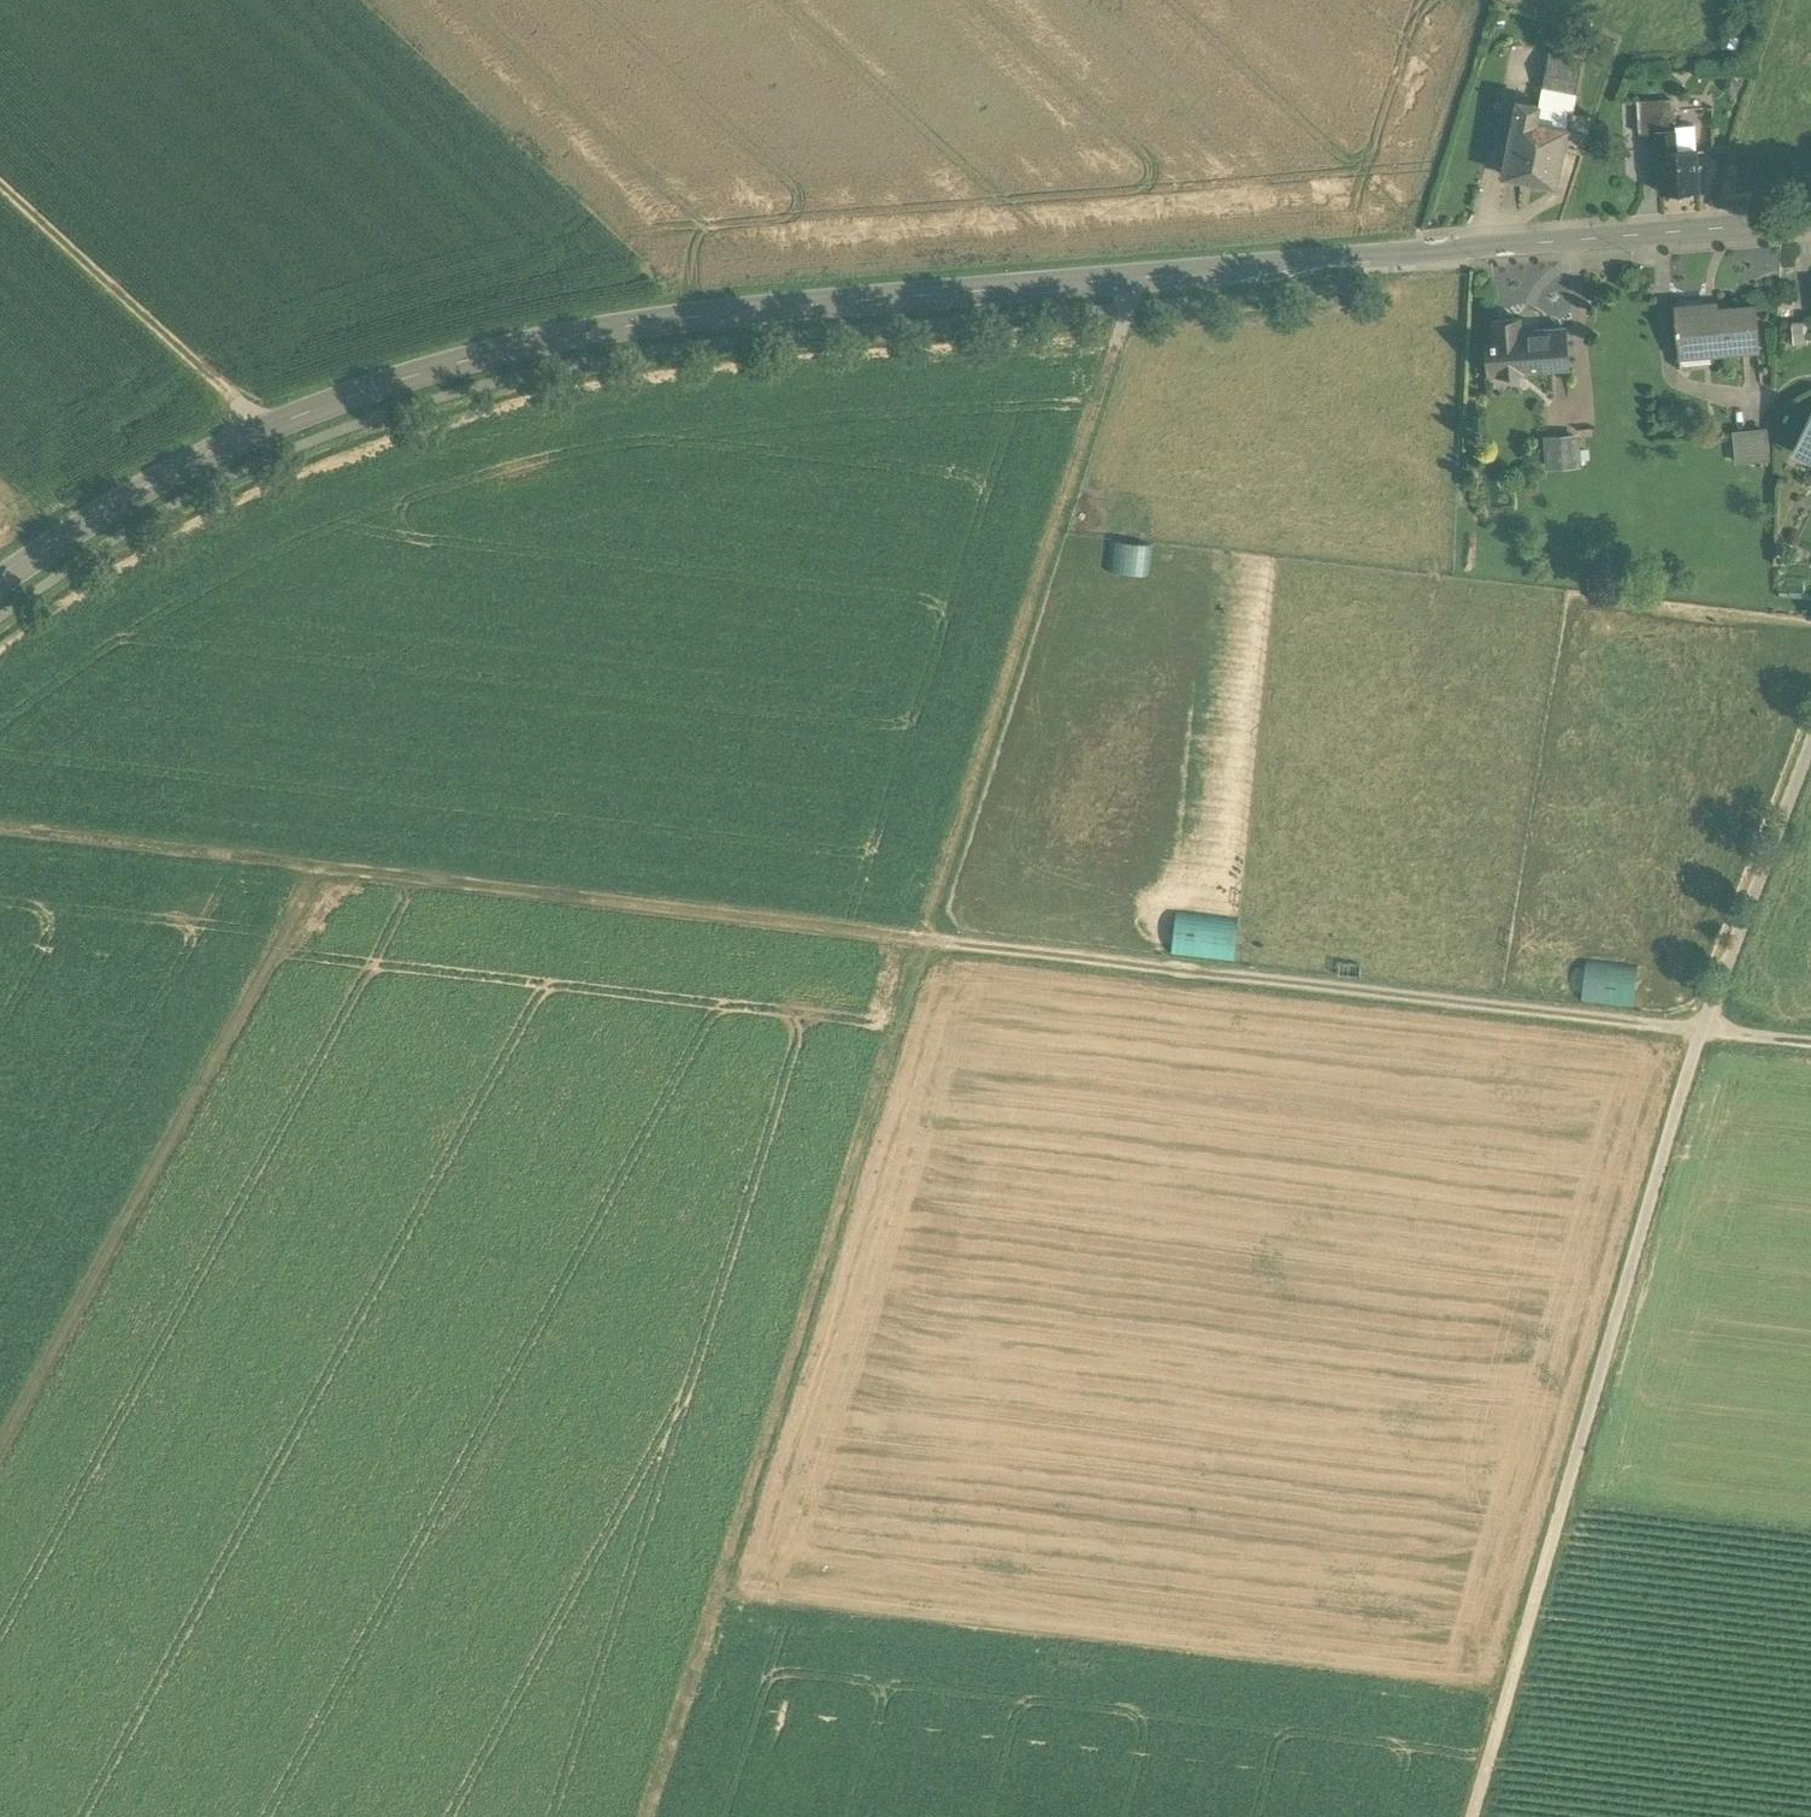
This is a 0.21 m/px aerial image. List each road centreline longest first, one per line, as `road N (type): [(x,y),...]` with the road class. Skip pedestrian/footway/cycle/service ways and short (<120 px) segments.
road 1 (tertiary): [(1810,220),(1125,278),(760,317),(543,349),(259,432),(158,480),(0,584)]
road 2 (track): [(1704,1034),(928,940),(741,931),(667,910),(0,832)]
road 3 (track): [(928,940),(795,1418),(665,1816)]
road 4 (track): [(0,1489),(123,1267),(238,1015),(328,868)]
road 5 (track): [(928,940),(1126,308),(1125,278)]
road 6 (track): [(276,457),(220,388),(0,188)]
road 7 (track): [(1486,1816),(1559,1537)]

